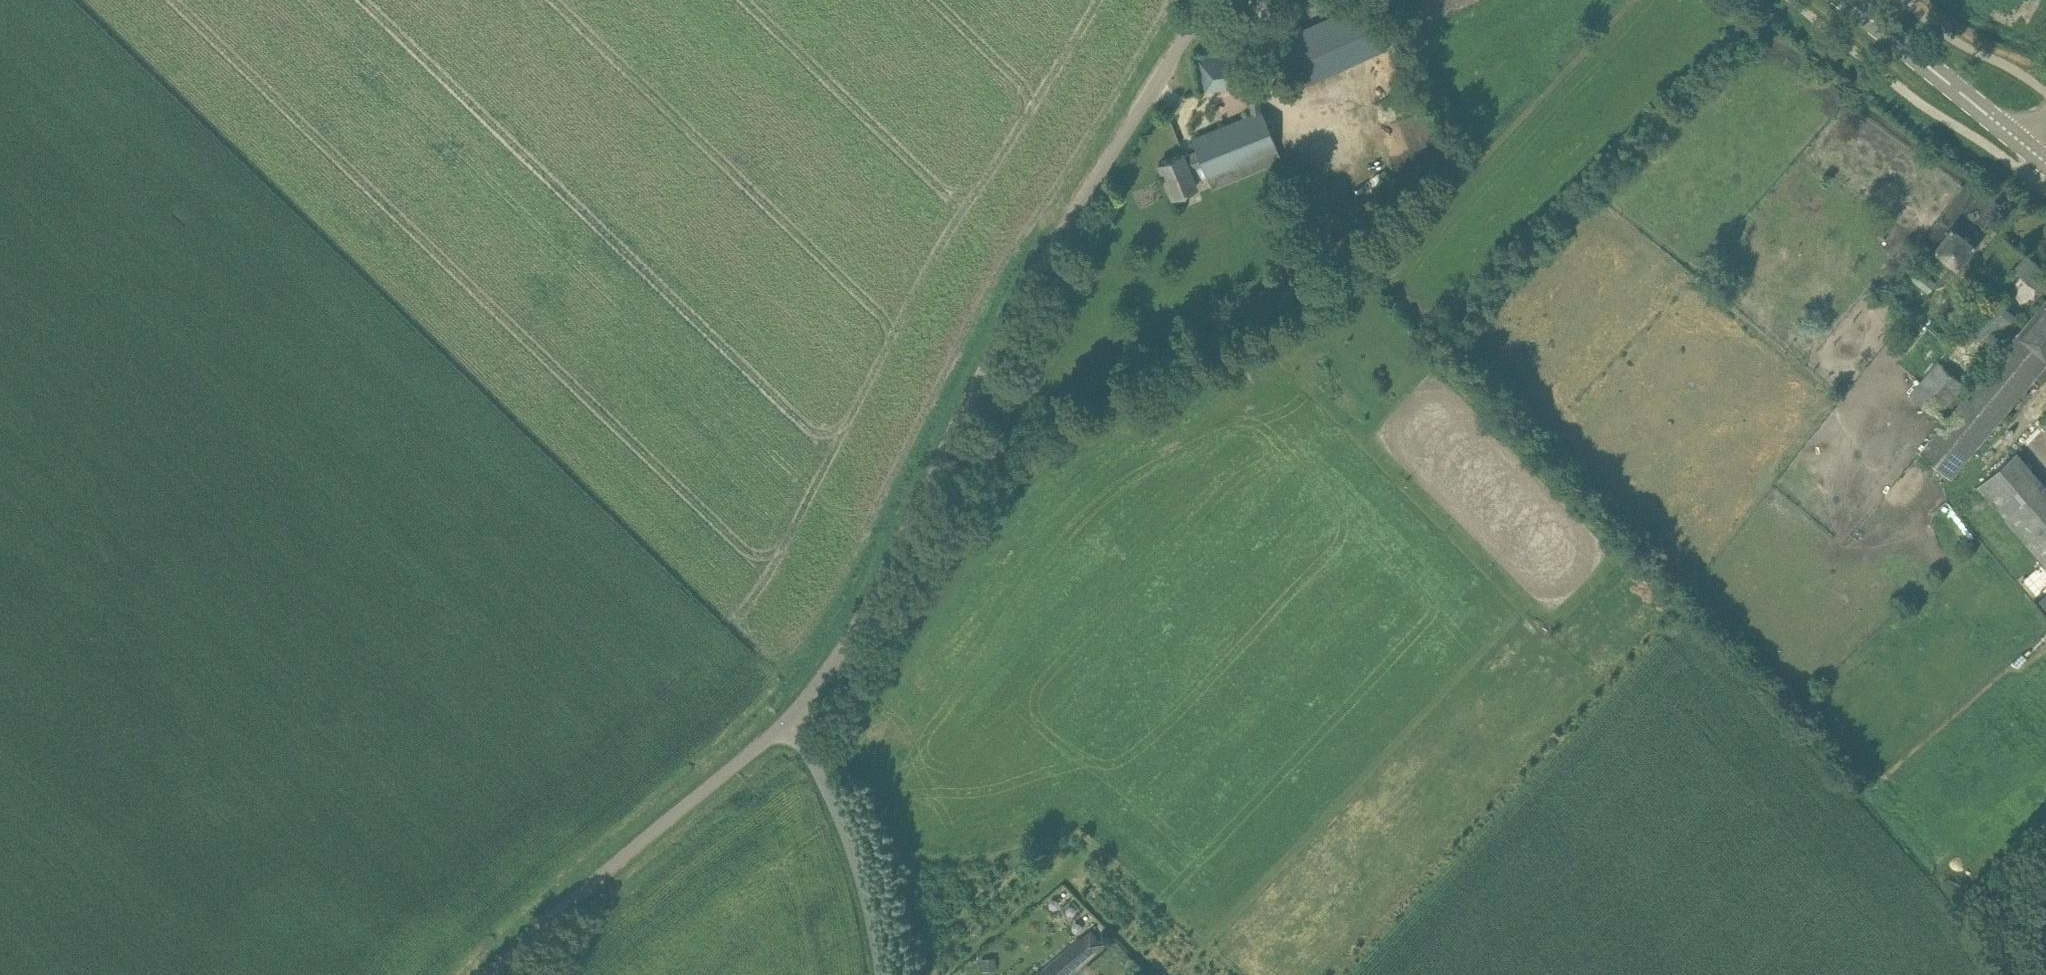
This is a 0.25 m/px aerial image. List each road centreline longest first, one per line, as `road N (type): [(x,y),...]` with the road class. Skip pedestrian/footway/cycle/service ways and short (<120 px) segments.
road 1 (unclassified): [(801,713),(842,663),(1215,0)]
road 2 (unclassified): [(504,974),(801,713)]
road 3 (unclassified): [(881,974),(865,882),(801,713)]
road 4 (tertiary): [(2032,149),(1848,0)]

